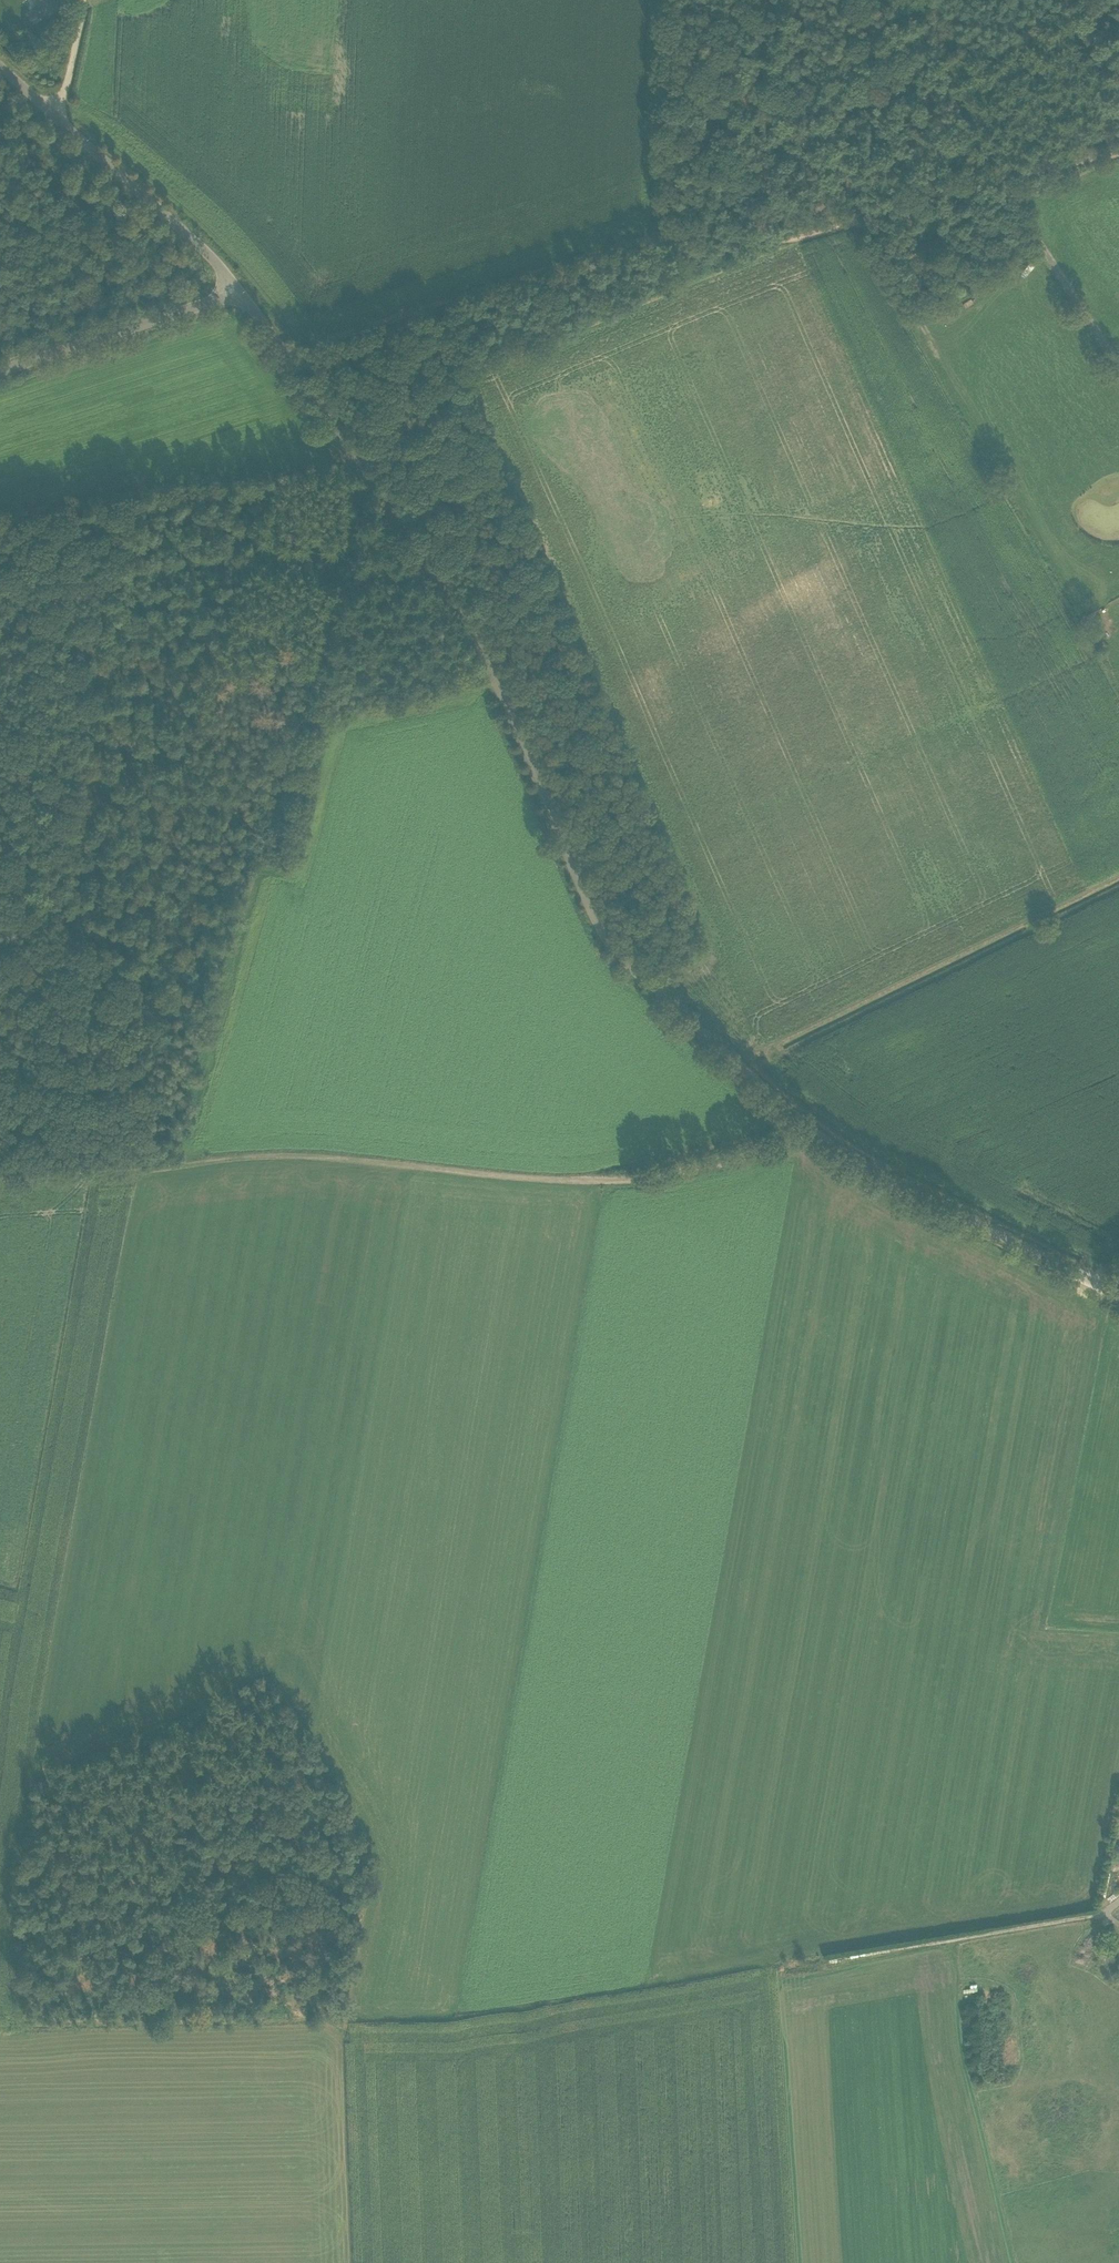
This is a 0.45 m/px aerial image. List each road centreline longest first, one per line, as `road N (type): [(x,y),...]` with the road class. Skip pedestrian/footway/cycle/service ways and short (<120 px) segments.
road 1 (unclassified): [(1098,1283),(842,1146),(694,1028),(626,961),(592,909),(466,603),(246,287)]
road 2 (track): [(291,347),(662,226),(797,227),(1118,152)]
road 3 (track): [(0,1182),(248,1157),(625,1177),(753,1151),(809,1121)]
road 4 (unclassified): [(246,287),(0,56)]
road 5 (unclassified): [(0,369),(246,287)]

